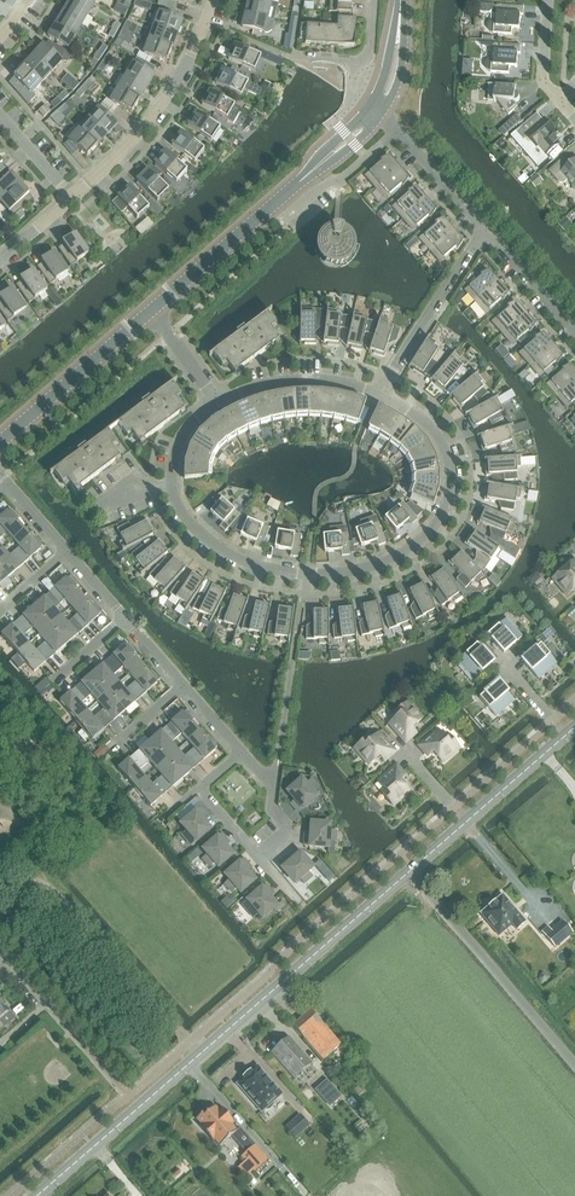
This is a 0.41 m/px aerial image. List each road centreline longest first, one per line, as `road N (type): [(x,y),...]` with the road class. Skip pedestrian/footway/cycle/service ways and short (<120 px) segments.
road 1 (tertiary): [(38,1195),(574,727)]
road 2 (residential): [(218,403),(180,442),(178,507),(222,552),(255,567),(341,574),(382,567),(427,541),(453,493),(447,456),(429,427),(380,395)]
road 3 (unclassified): [(150,313),(376,111)]
road 4 (residential): [(72,195),(153,114),(211,0)]
road 5 (residential): [(201,791),(261,860),(284,840),(286,827),(272,811),(275,788),(243,753)]
road 6 (unclassified): [(0,445),(150,313)]
road 7 (residential): [(380,395),(485,232)]
road 8 (residential): [(380,395),(305,381),(218,403)]
road 9 (residential): [(485,232),(376,111)]
road 10 (residential): [(281,54),(352,62),(369,56),(374,0)]
road 11 (residential): [(574,337),(485,232)]

